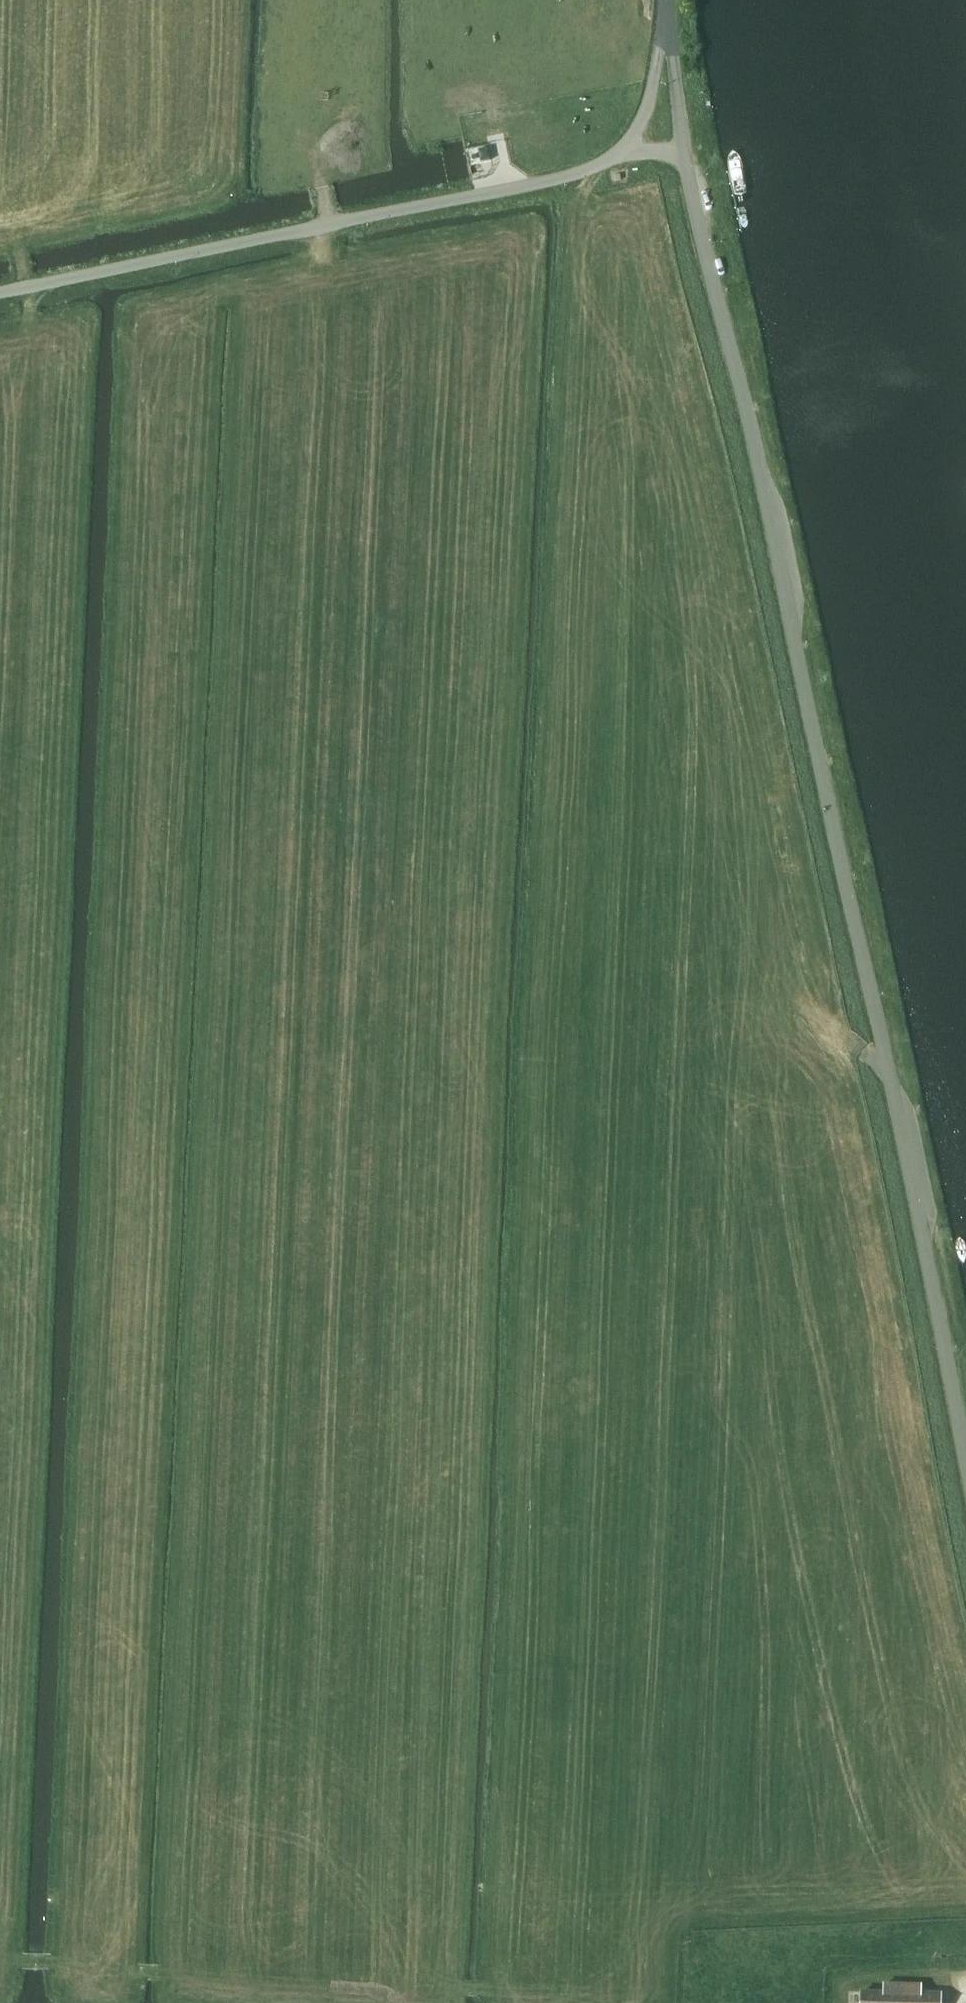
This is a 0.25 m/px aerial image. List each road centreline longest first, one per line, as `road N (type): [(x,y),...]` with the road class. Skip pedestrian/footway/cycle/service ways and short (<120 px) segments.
road 1 (unclassified): [(965,1449),(752,428),(684,152)]
road 2 (unclassified): [(0,292),(559,178),(620,155)]
road 3 (track): [(0,1974),(13,1961),(54,1963),(378,1989),(393,2002)]
road 4 (unclassified): [(669,23),(647,111),(620,155)]
road 5 (unclassified): [(684,152),(669,23)]

